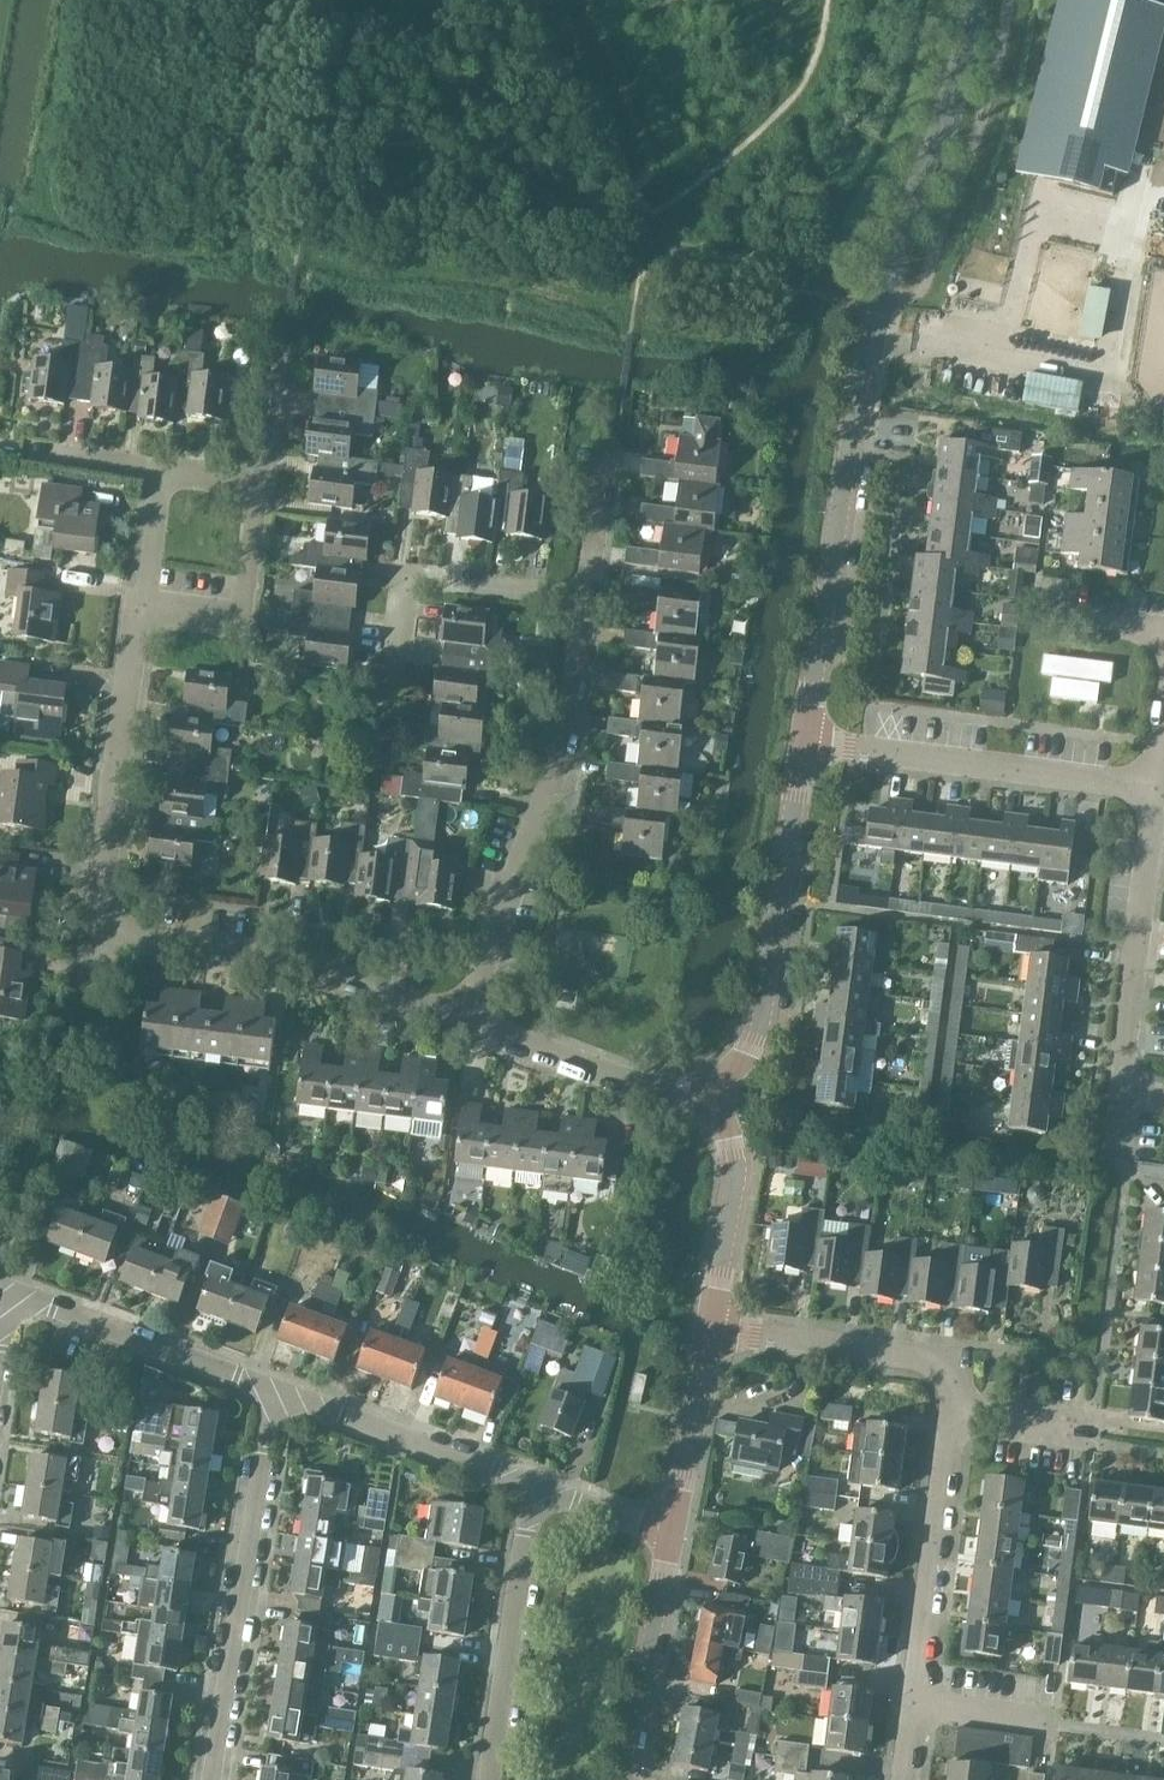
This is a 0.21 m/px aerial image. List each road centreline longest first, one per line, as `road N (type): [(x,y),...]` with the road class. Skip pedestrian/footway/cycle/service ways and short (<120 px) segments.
road 1 (tertiary): [(803,741),(880,309),(978,0)]
road 2 (unclassified): [(471,1021),(82,928),(131,588)]
road 3 (unclassified): [(471,1021),(496,917),(564,754),(586,585)]
road 4 (residential): [(206,1779),(274,1400)]
road 5 (tertiary): [(748,1100),(803,741)]
road 6 (unclassified): [(1161,792),(803,741)]
road 7 (unclassified): [(1163,1098),(1135,1087),(1128,1068),(1161,792)]
road 8 (unclassified): [(946,1419),(954,1363),(710,1325)]
road 9 (residential): [(274,1400),(0,1299)]
road 10 (residential): [(480,1779),(531,1493)]
road 11 (unclassified): [(911,1707),(946,1419)]
road 12 (unclassified): [(748,1100),(635,1081),(471,1021)]
road 13 (unclassified): [(401,671),(408,574),(586,585)]
road 14 (residential): [(531,1493),(274,1400)]
road 15 (tertiary): [(627,1779),(675,1534)]
road 16 (tertiary): [(710,1325),(748,1100)]
road 17 (unclassified): [(131,588),(240,601),(255,486)]
road 18 (tertiary): [(675,1534),(710,1325)]
road 19 (residential): [(675,1534),(531,1493)]
road 20 (unclassified): [(145,473),(13,452)]
road 21 (unclassified): [(586,585),(603,455)]
road 22 (unclassified): [(1071,1435),(946,1419)]

